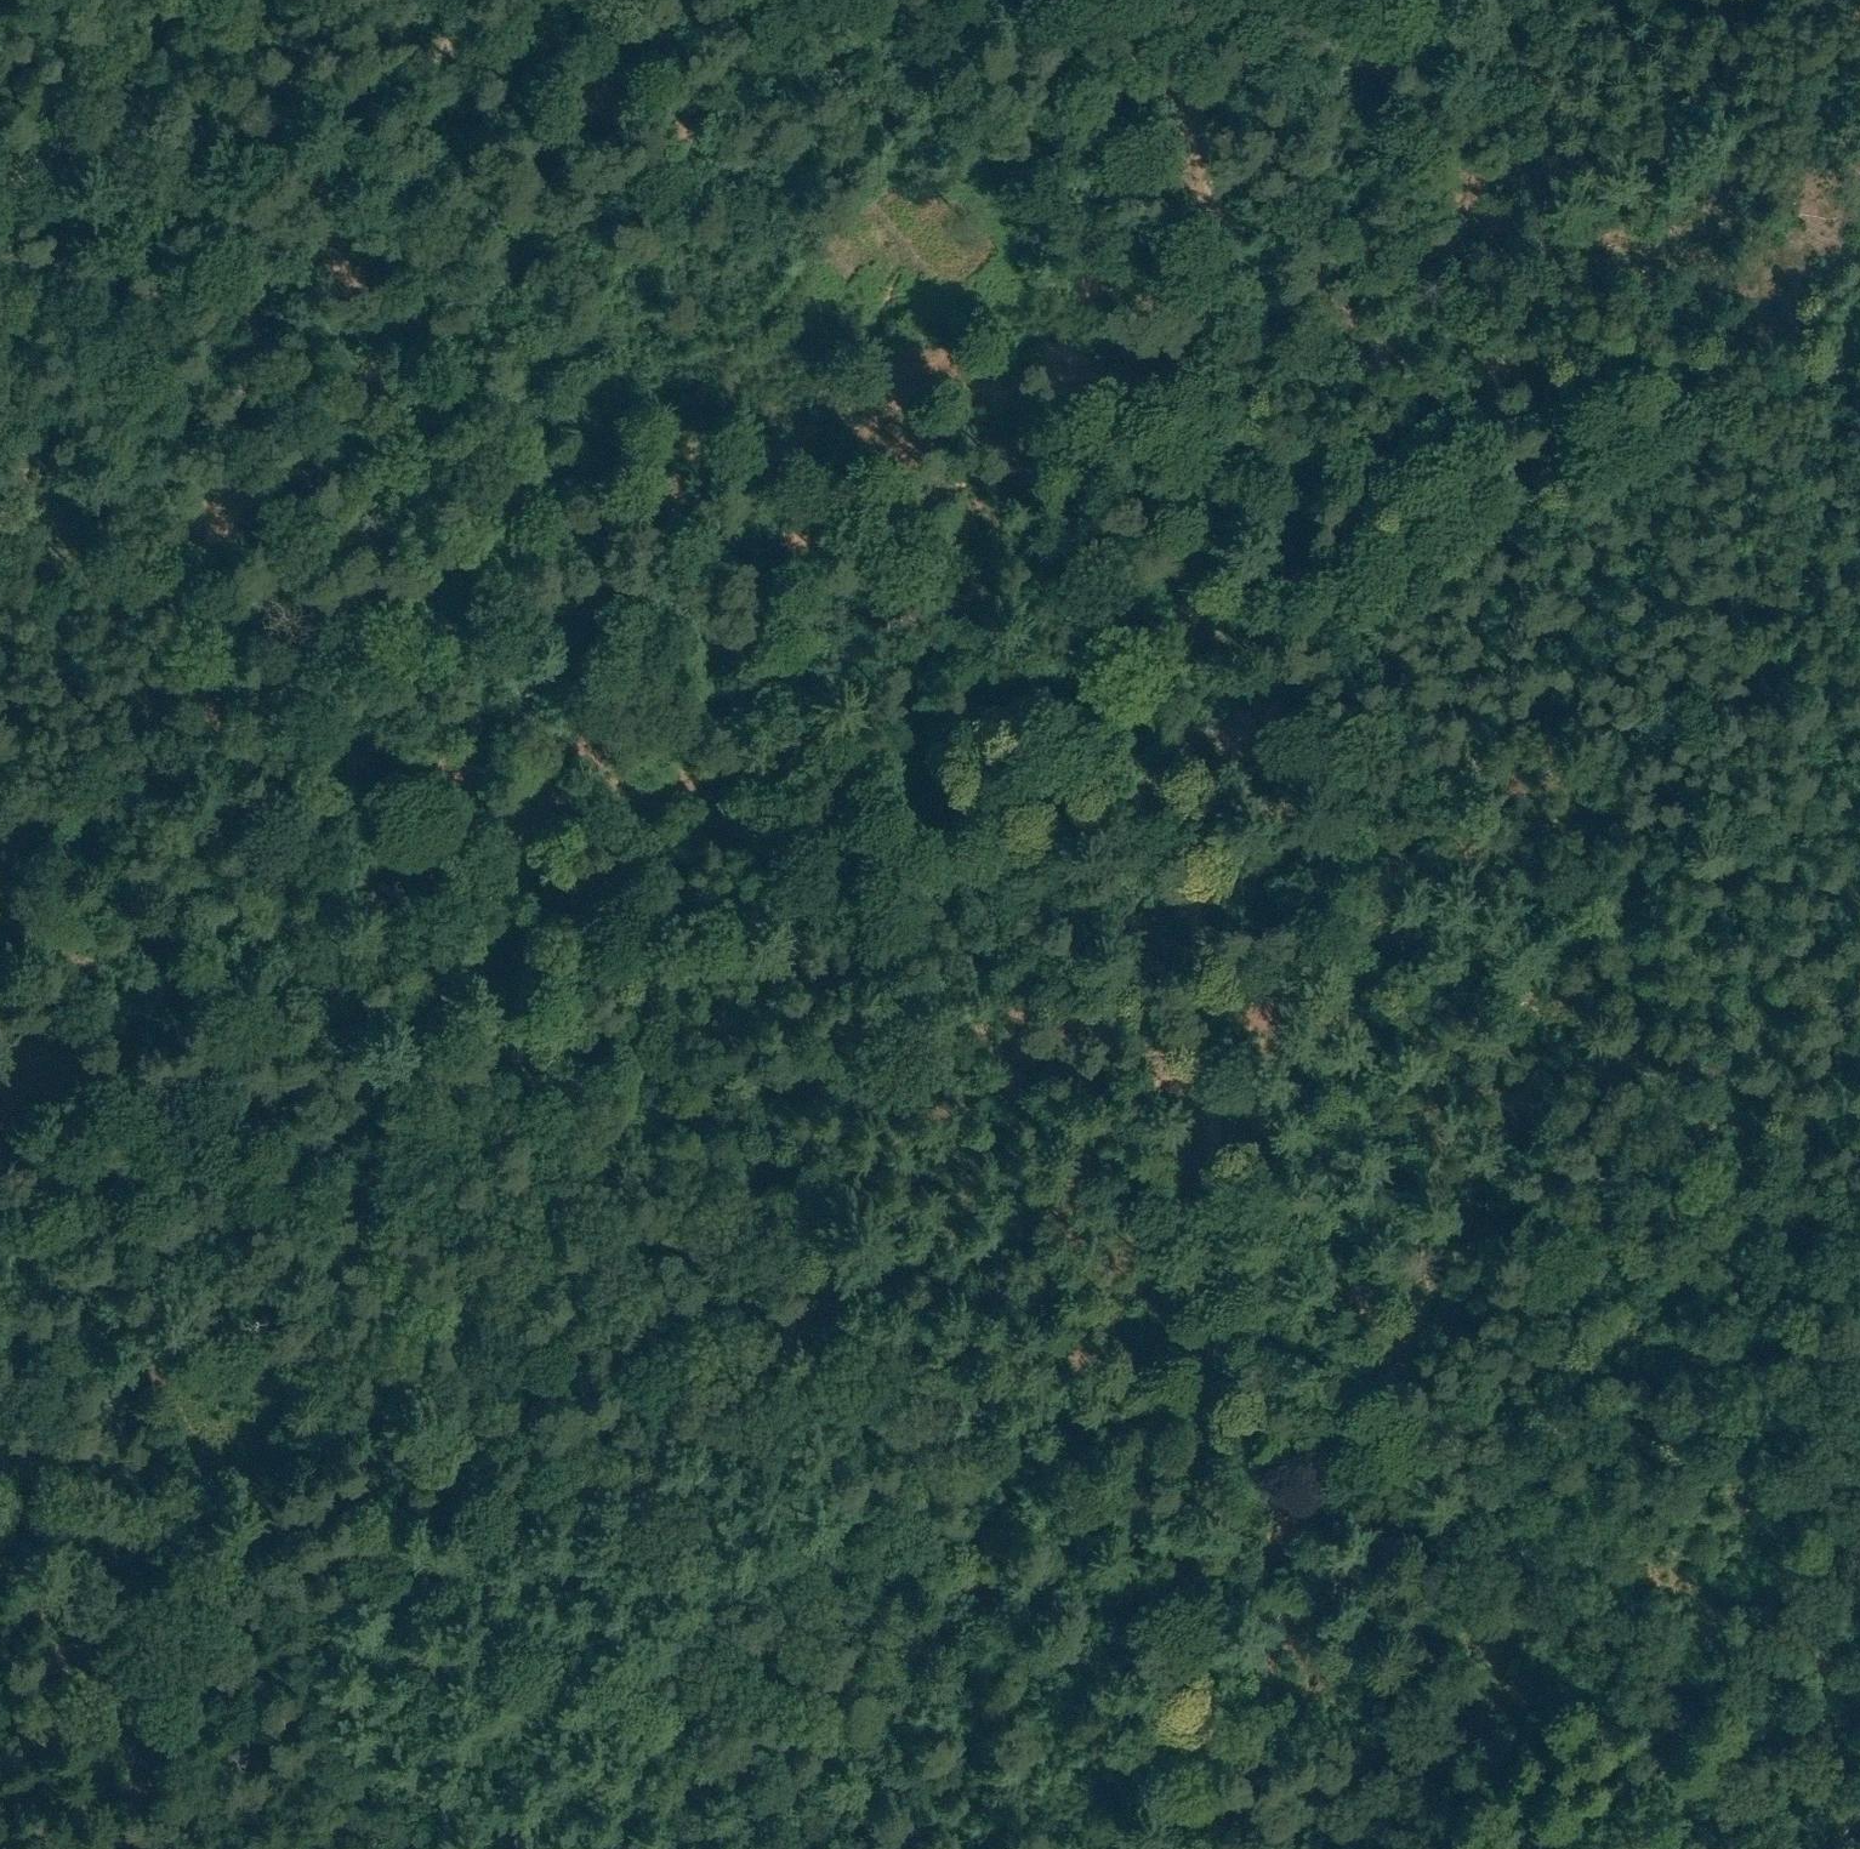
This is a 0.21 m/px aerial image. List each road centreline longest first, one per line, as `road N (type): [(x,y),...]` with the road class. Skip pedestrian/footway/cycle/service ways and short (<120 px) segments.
road 1 (track): [(1209,1487),(1216,1137),(1186,716),(1212,216),(1199,111),(1143,0)]
road 2 (track): [(530,0),(324,105),(0,186)]
road 3 (track): [(1223,1848),(1203,1711),(1207,1546)]

